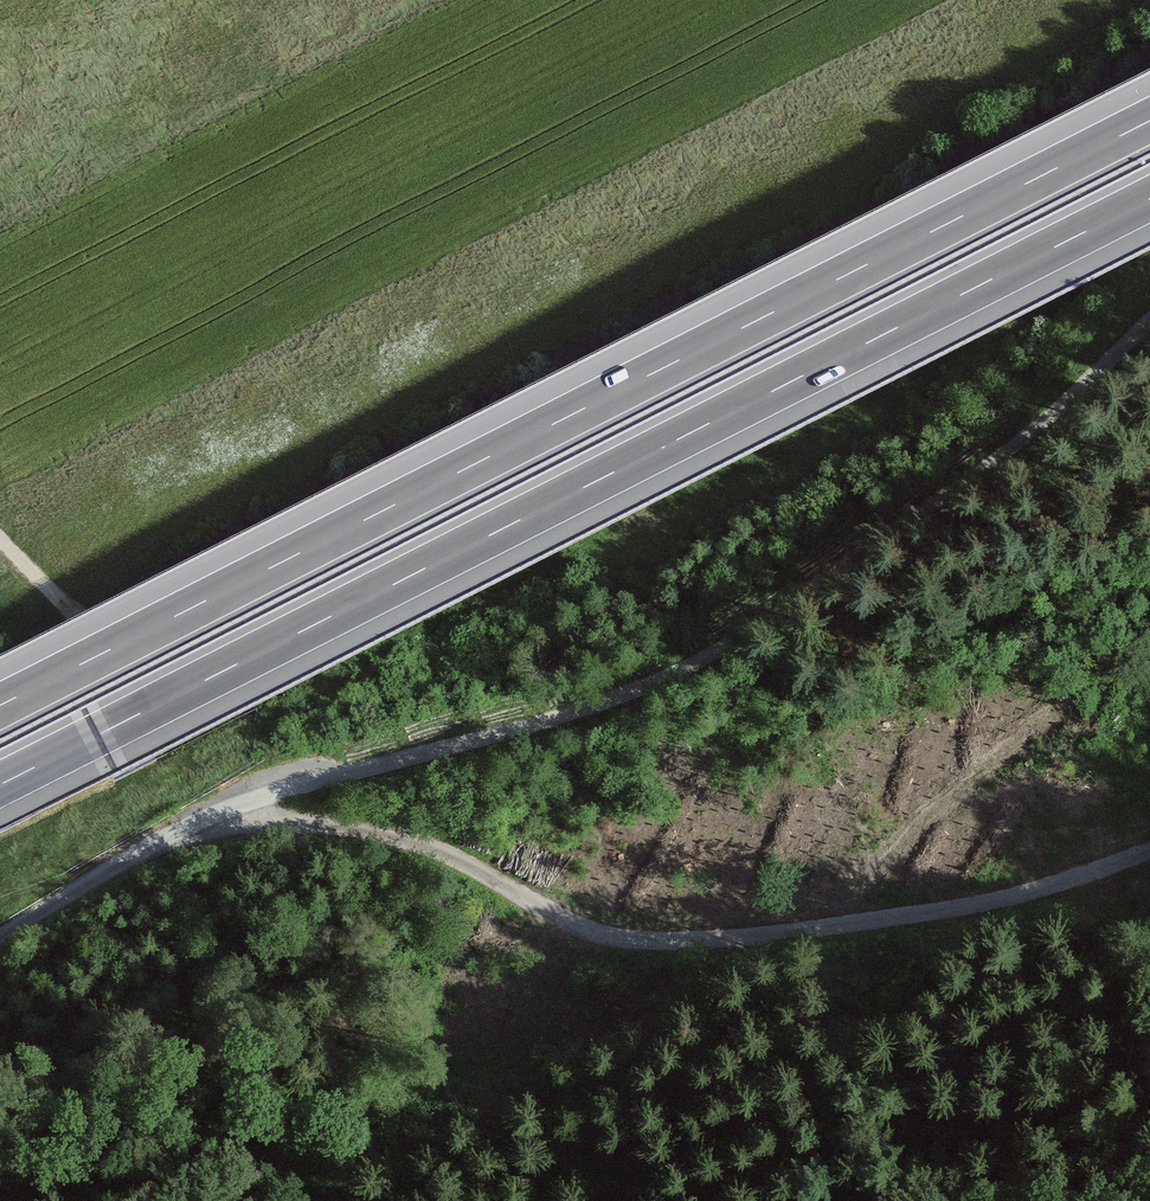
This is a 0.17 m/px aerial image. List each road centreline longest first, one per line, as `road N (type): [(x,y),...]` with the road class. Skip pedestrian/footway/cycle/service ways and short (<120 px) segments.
road 1 (motorway): [(0,785),(1149,199)]
road 2 (motorway): [(1149,121),(0,705)]
road 3 (track): [(0,938),(192,824),(248,802),(264,814),(403,835),(559,913),(655,937),(871,923),(1000,900),(1149,851)]
road 4 (track): [(248,802),(562,715),(717,652),(1032,433),(1149,321)]

